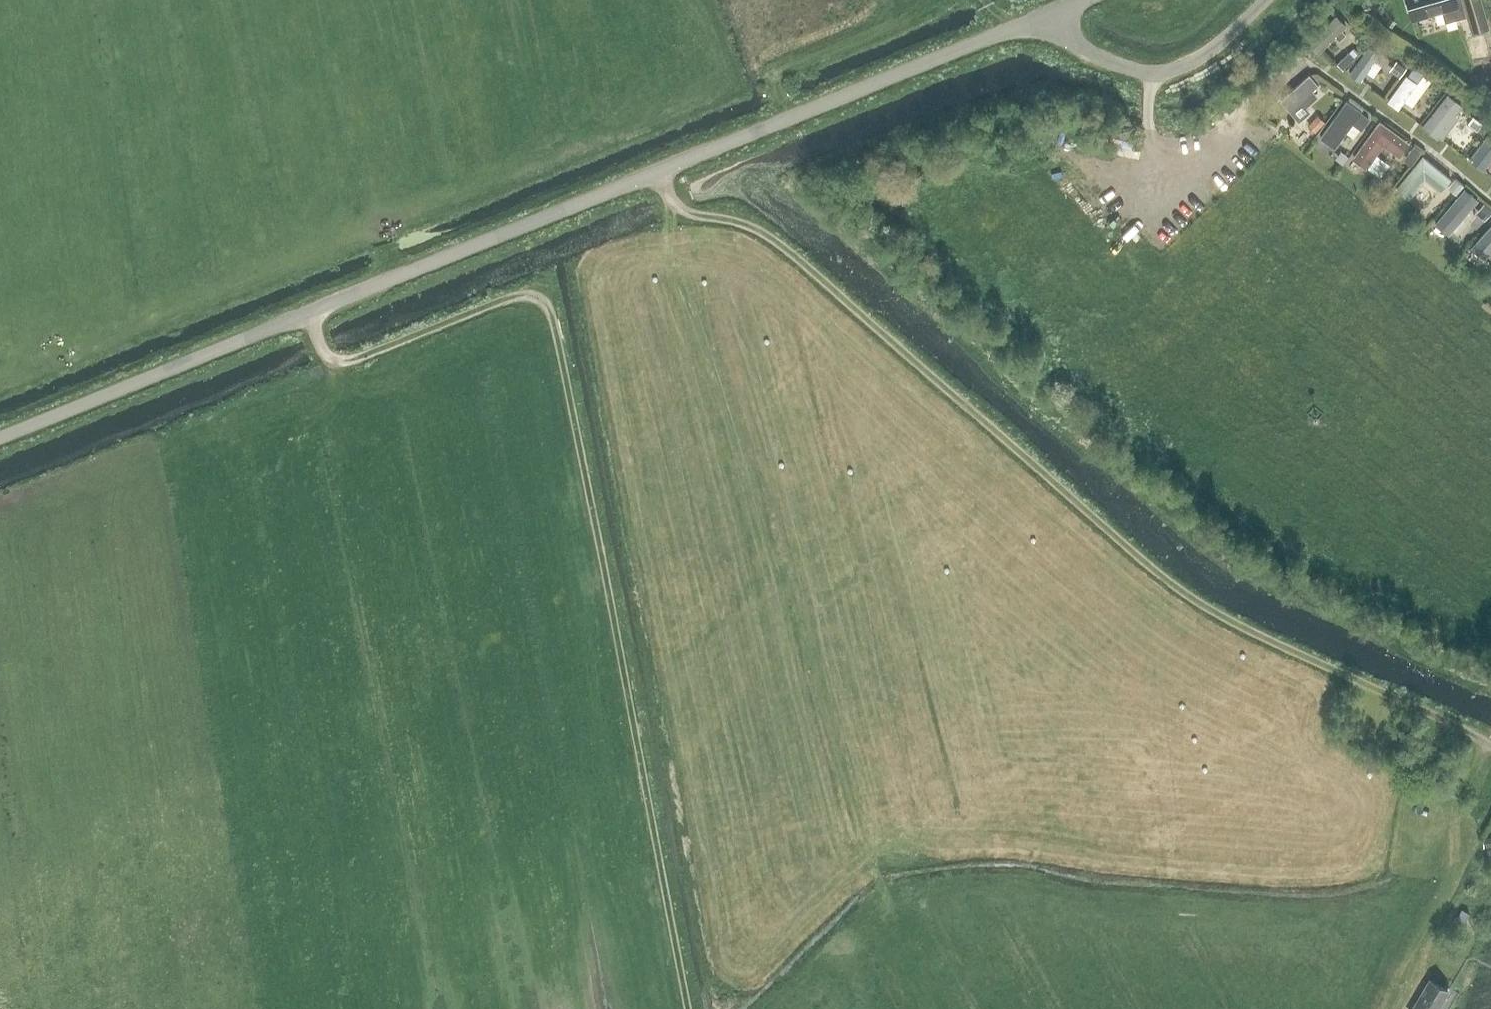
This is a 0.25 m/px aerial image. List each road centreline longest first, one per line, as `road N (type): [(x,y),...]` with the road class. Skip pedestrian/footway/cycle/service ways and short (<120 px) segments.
road 1 (unclassified): [(0,442),(1042,21)]
road 2 (track): [(657,175),(671,213),(765,236),(1188,599),(1490,747)]
road 3 (track): [(308,317),(323,365),(334,368),(518,294),(549,304),(699,1008)]
road 4 (track): [(1152,194),(1210,309),(1291,419),(1337,462),(1419,482),(1490,476)]
road 5 (unclassified): [(1042,21),(1083,49),(1170,72),(1198,61),(1266,0)]

